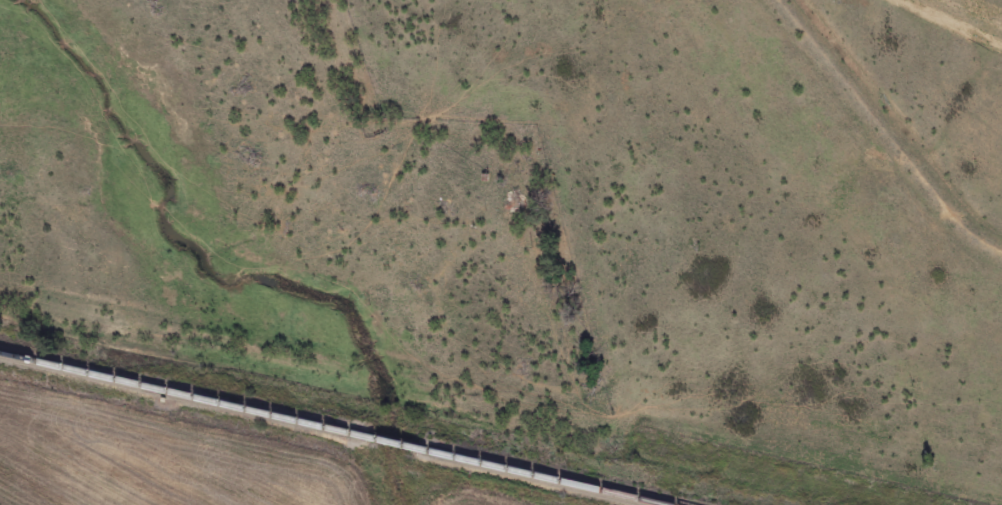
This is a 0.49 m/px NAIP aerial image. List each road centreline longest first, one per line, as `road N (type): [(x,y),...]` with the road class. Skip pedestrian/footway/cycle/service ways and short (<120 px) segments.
road 1 (residential): [(1001,486),(565,397),(528,334),(523,276)]

